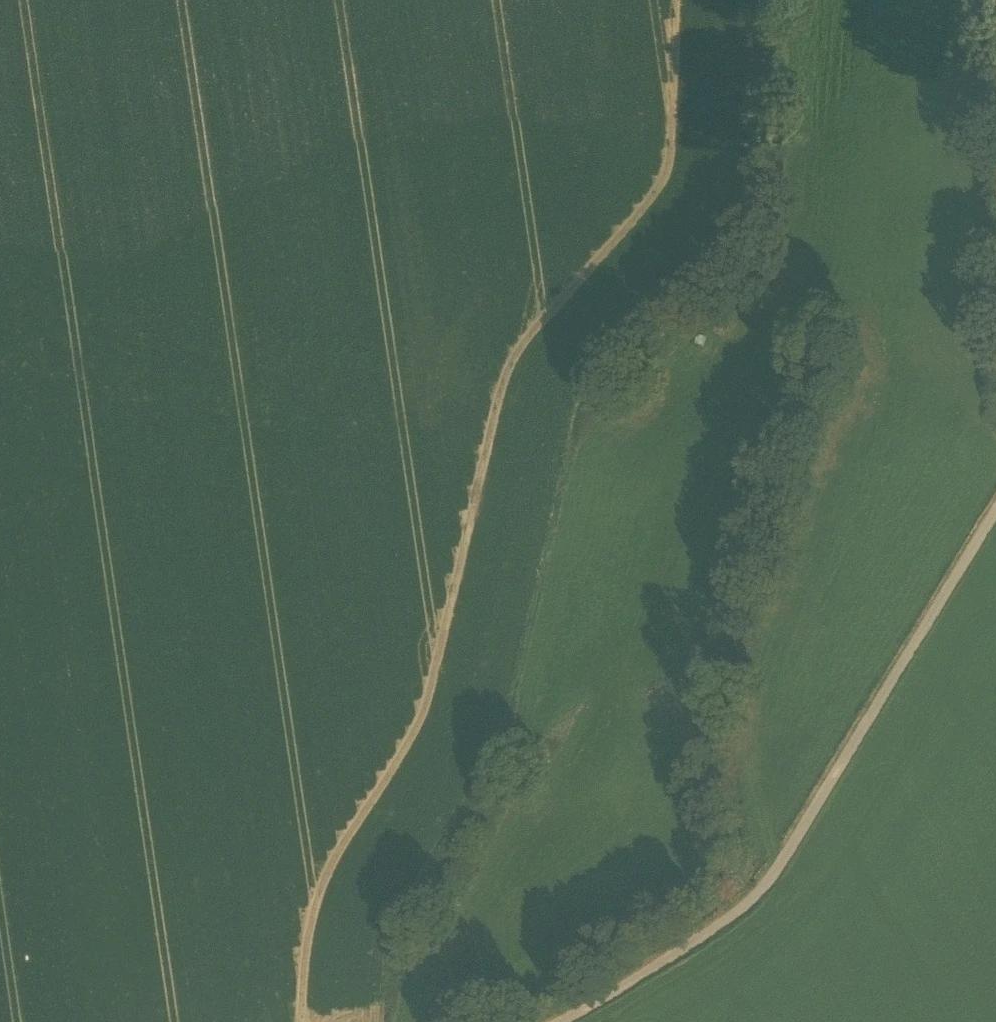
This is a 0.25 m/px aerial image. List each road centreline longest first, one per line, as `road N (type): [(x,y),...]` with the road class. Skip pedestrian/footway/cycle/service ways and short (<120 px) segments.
road 1 (track): [(995,525),(823,805),(761,886),(649,977),(557,1021)]

